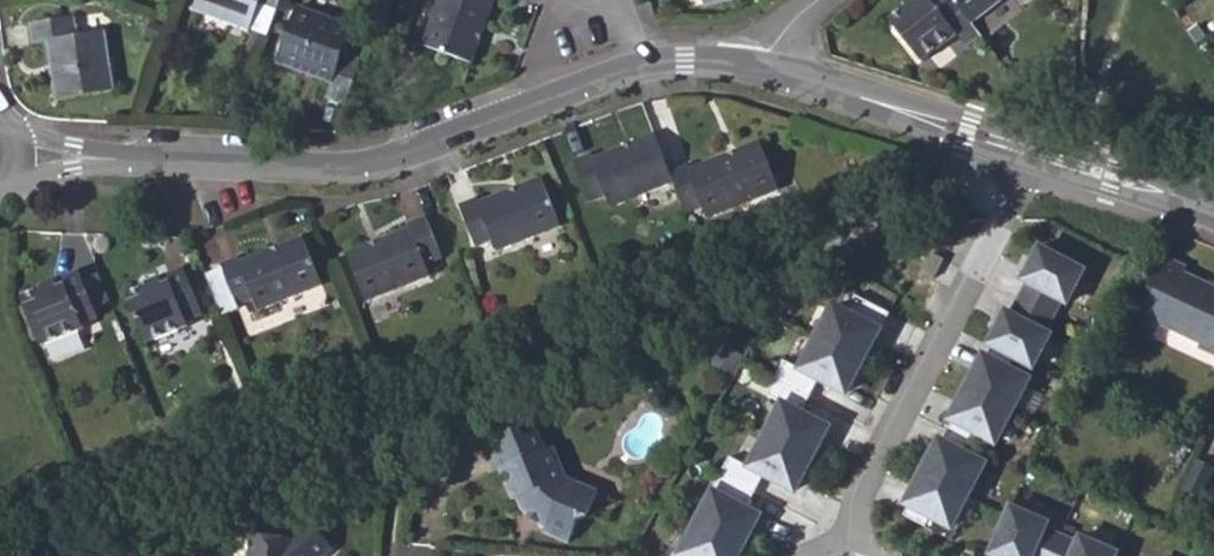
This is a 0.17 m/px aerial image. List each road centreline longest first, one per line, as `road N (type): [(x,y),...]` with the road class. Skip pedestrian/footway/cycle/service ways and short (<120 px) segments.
road 1 (residential): [(594,88),(335,177),(72,156),(14,164)]
road 2 (residential): [(1017,148),(855,478),(851,544)]
road 3 (residential): [(1017,148),(759,68)]
road 4 (residential): [(1213,214),(1017,148)]
road 5 (residential): [(759,68),(677,62),(594,88)]

